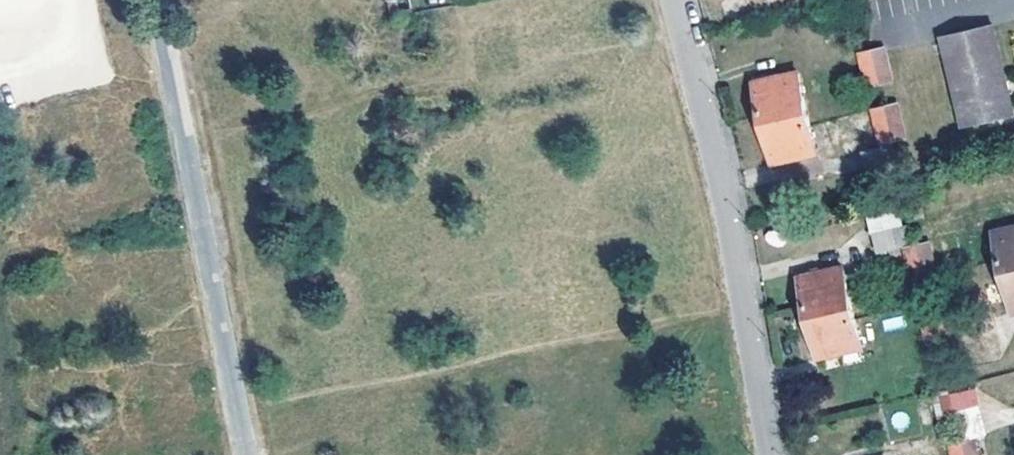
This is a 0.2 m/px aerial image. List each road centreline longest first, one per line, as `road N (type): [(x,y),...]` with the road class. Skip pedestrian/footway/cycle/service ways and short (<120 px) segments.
road 1 (residential): [(772,454),(724,179),(675,0)]
road 2 (residential): [(246,454),(155,0)]

